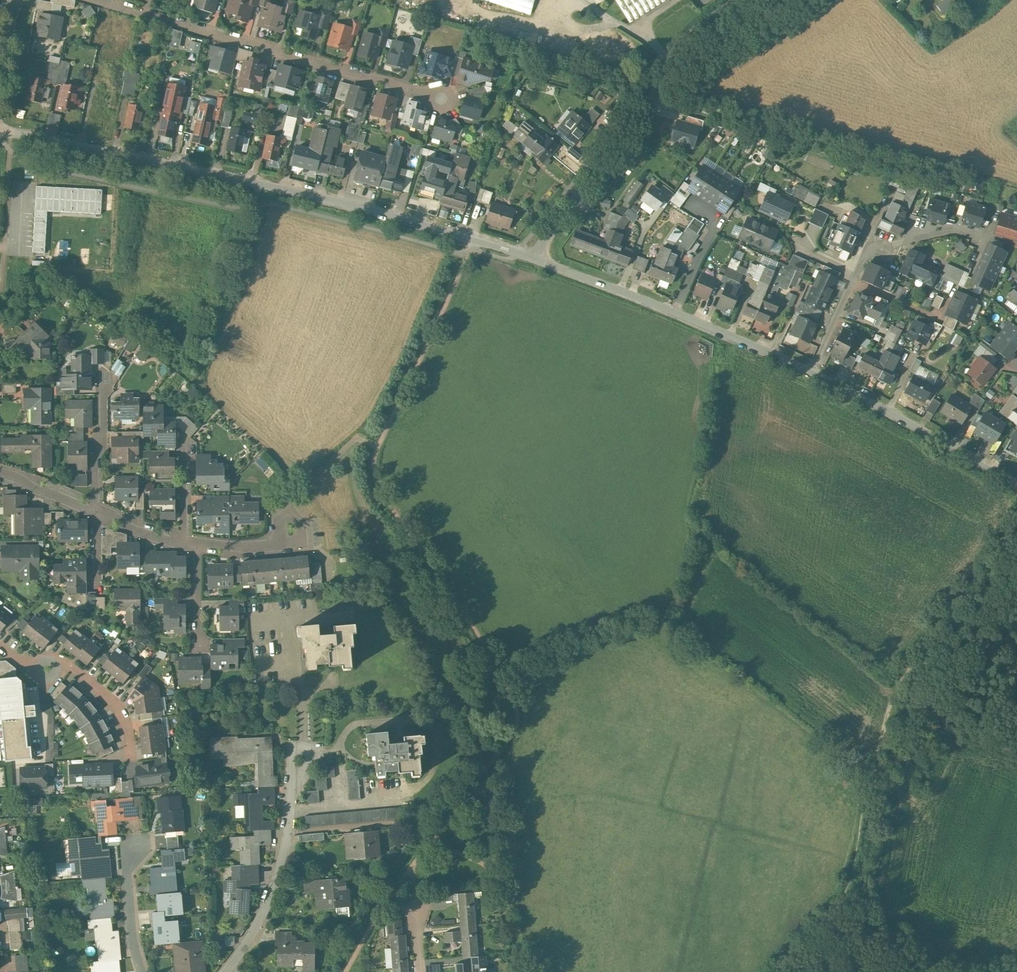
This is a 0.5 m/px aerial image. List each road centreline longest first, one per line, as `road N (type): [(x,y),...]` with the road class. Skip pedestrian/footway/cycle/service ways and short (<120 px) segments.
road 1 (residential): [(0,128),(301,193),(529,259)]
road 2 (track): [(780,971),(817,930),(905,682),(1016,511)]
road 3 (unclassified): [(529,259),(653,95),(785,0)]
road 4 (residential): [(443,99),(98,0)]
road 5 (residential): [(1016,484),(810,371)]
road 6 (residential): [(224,971),(263,917),(302,760)]
road 7 (residential): [(853,283),(874,237),(892,245),(960,232),(983,239),(972,266)]
road 8 (residential): [(810,371),(675,311)]
road 9 (residential): [(675,311),(718,223),(688,204)]
road 10 (residential): [(104,382),(97,513)]
road 11 (residential): [(55,666),(87,679),(114,704),(132,761)]
road 12 (residential): [(143,971),(129,871),(139,847)]
road 13 (residential): [(675,311),(556,267)]

